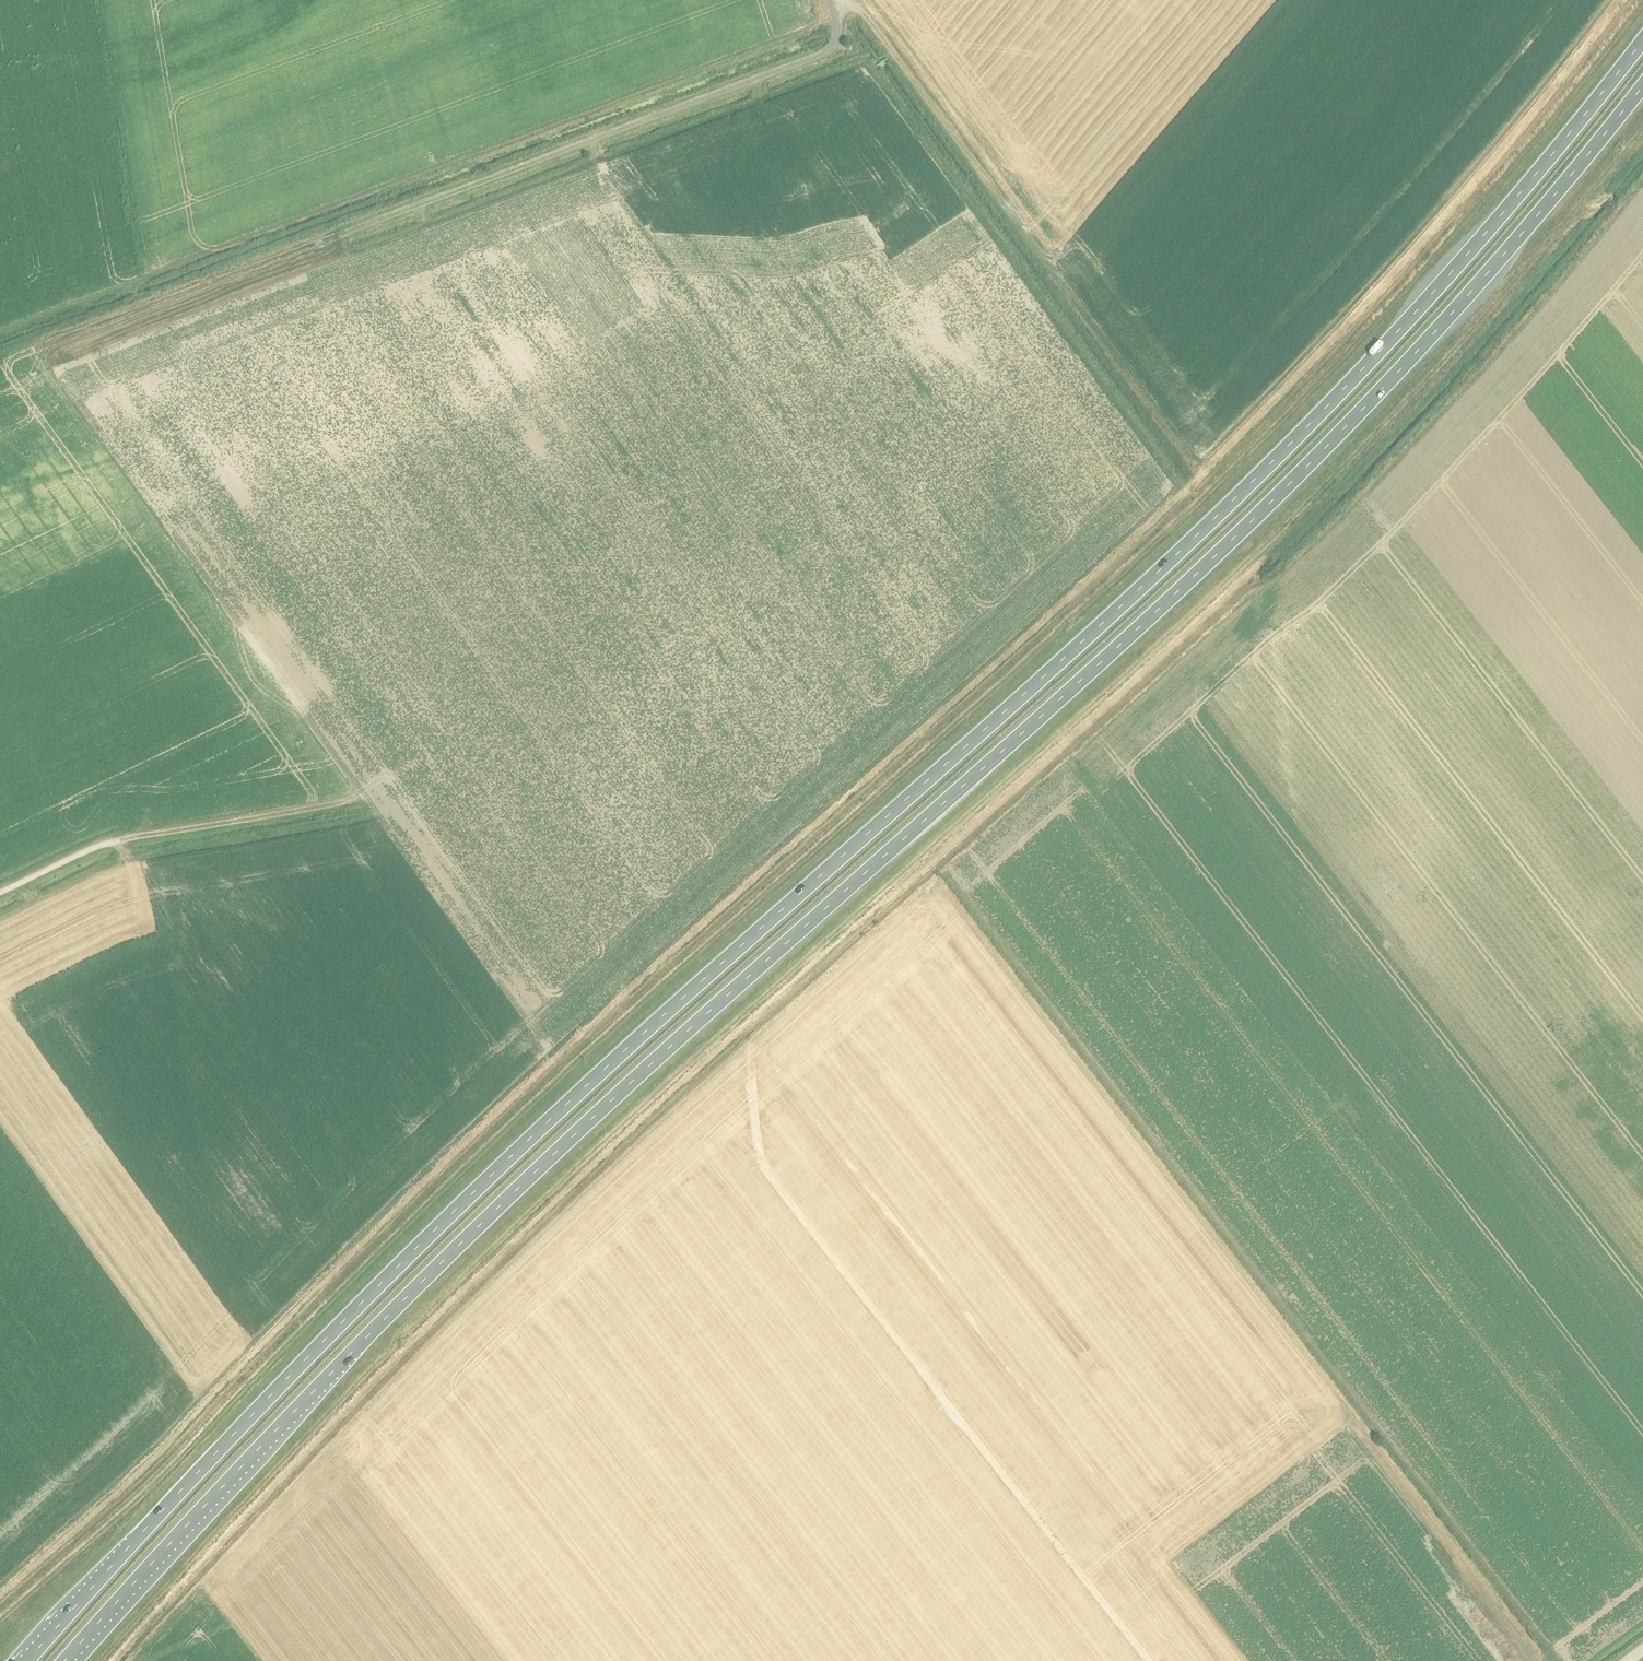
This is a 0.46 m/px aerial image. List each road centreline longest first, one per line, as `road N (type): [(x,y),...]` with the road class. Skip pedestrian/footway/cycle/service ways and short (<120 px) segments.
road 1 (trunk): [(1642,40),(1469,253),(1324,410),(1168,562),(518,1151),(209,1460),(27,1660)]
road 2 (trunk): [(65,1660),(423,1280),(695,1021),(1281,493),(1495,265),(1642,84)]
road 3 (unclassified): [(830,0),(837,32),(823,53),(332,237)]
road 4 (unclassified): [(0,896),(120,841)]

